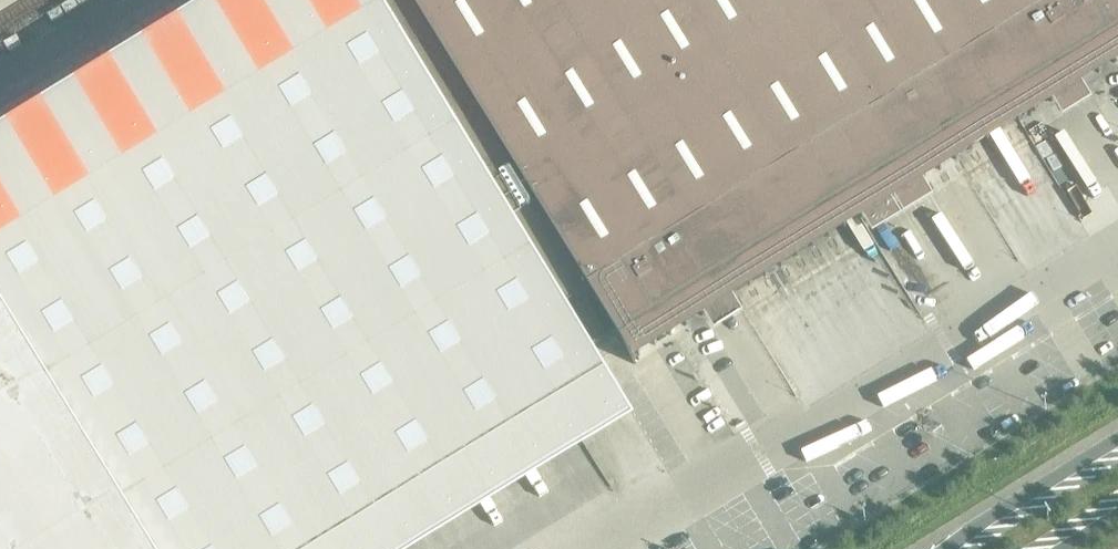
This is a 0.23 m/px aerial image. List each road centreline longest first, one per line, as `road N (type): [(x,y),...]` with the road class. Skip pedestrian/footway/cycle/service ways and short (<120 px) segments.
road 1 (tertiary): [(1117,446),(951,548)]

